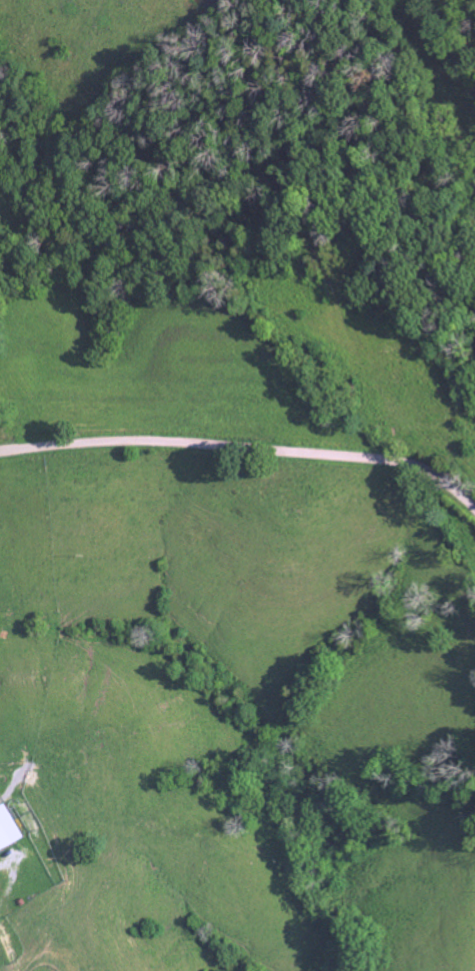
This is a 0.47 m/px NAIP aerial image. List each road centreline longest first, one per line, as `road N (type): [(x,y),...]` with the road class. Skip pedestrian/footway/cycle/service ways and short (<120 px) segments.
road 1 (residential): [(474,505),(436,475),(389,461),(166,442),(0,453)]

